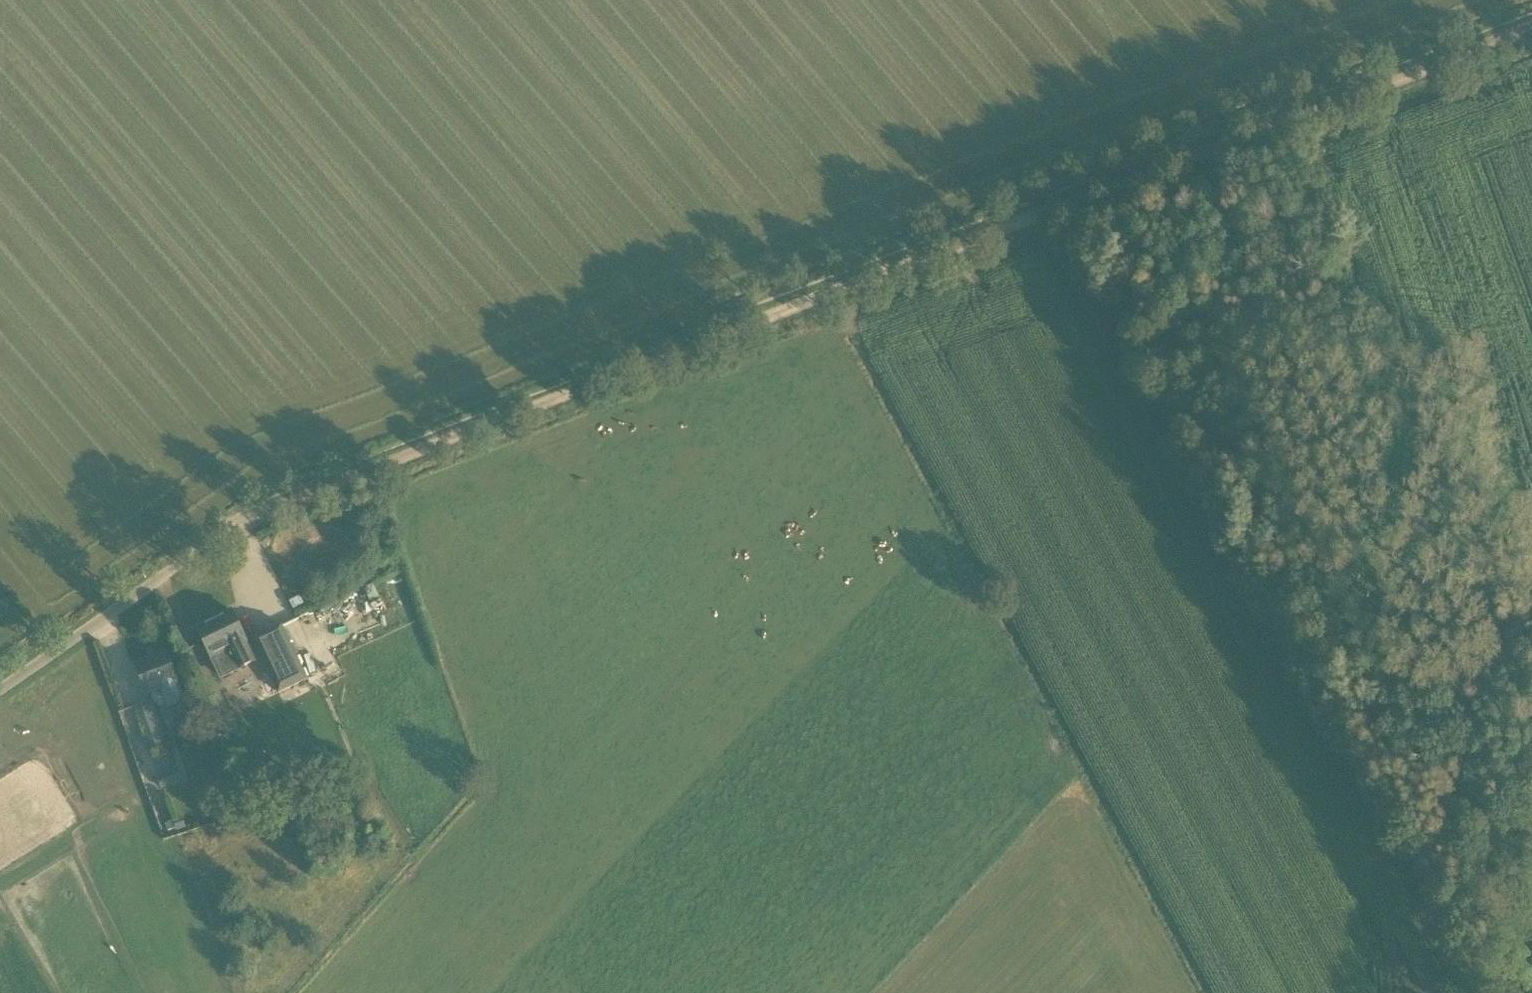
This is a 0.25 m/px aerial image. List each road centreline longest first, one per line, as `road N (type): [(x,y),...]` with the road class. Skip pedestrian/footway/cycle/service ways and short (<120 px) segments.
road 1 (track): [(162,578),(321,487),(1531,34)]
road 2 (unclassified): [(0,701),(162,578)]

